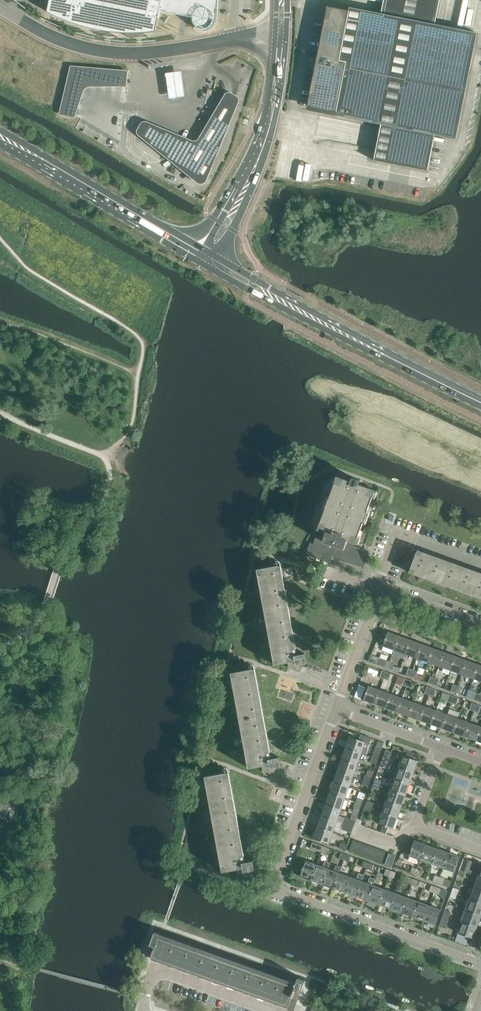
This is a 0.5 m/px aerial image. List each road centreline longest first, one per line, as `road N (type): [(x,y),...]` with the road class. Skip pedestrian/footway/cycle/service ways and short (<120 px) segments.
road 1 (residential): [(336,710),(272,887),(480,963)]
road 2 (secondary): [(480,402),(206,258)]
road 3 (unclassified): [(234,39),(169,51),(102,52),(49,36),(0,5)]
road 4 (secondary): [(206,258),(0,137)]
road 5 (unclassified): [(206,258),(265,142),(280,41)]
road 6 (residential): [(271,1010),(155,967),(141,1010)]
road 7 (residential): [(442,749),(414,826),(480,850)]
road 8 (residential): [(336,710),(377,588)]

